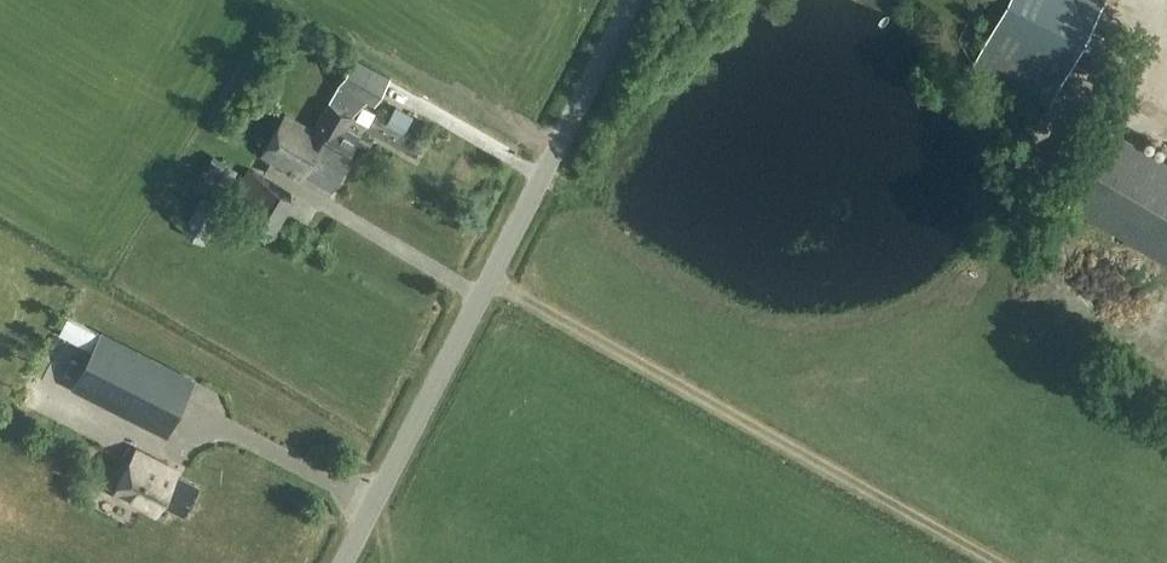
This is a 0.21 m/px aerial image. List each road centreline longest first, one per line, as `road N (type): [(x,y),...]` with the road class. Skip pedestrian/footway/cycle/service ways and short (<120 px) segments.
road 1 (unclassified): [(344,562),(631,0)]
road 2 (track): [(489,281),(1002,562)]

